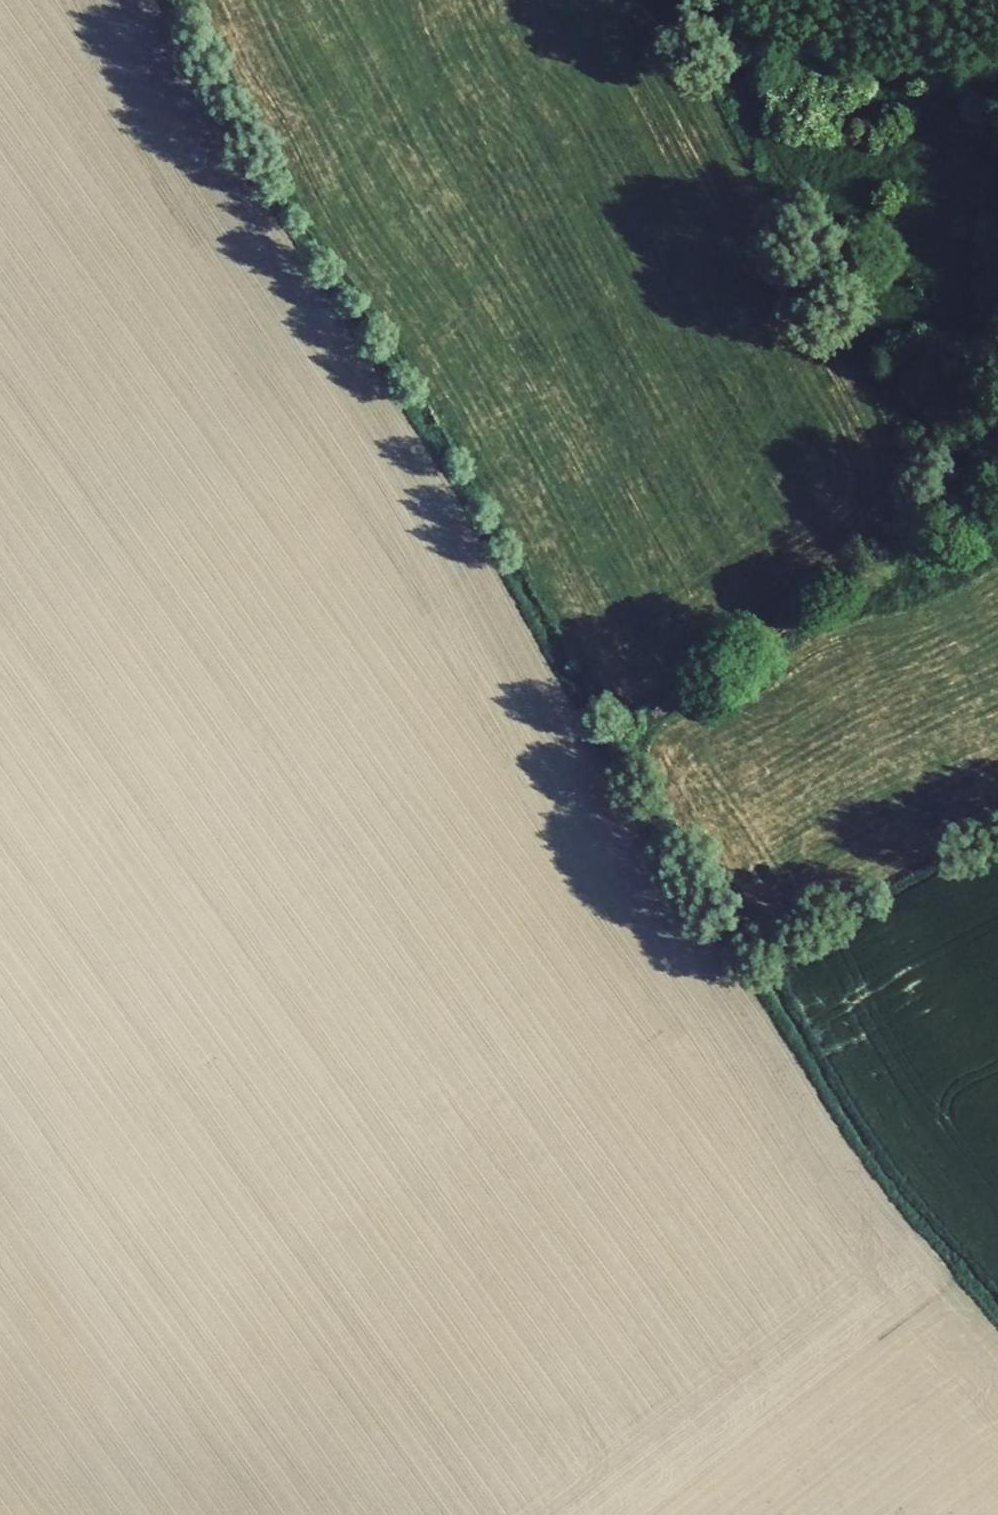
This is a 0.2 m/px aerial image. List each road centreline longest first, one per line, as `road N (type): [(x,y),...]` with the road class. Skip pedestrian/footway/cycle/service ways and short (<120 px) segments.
road 1 (track): [(997,76),(858,160)]

